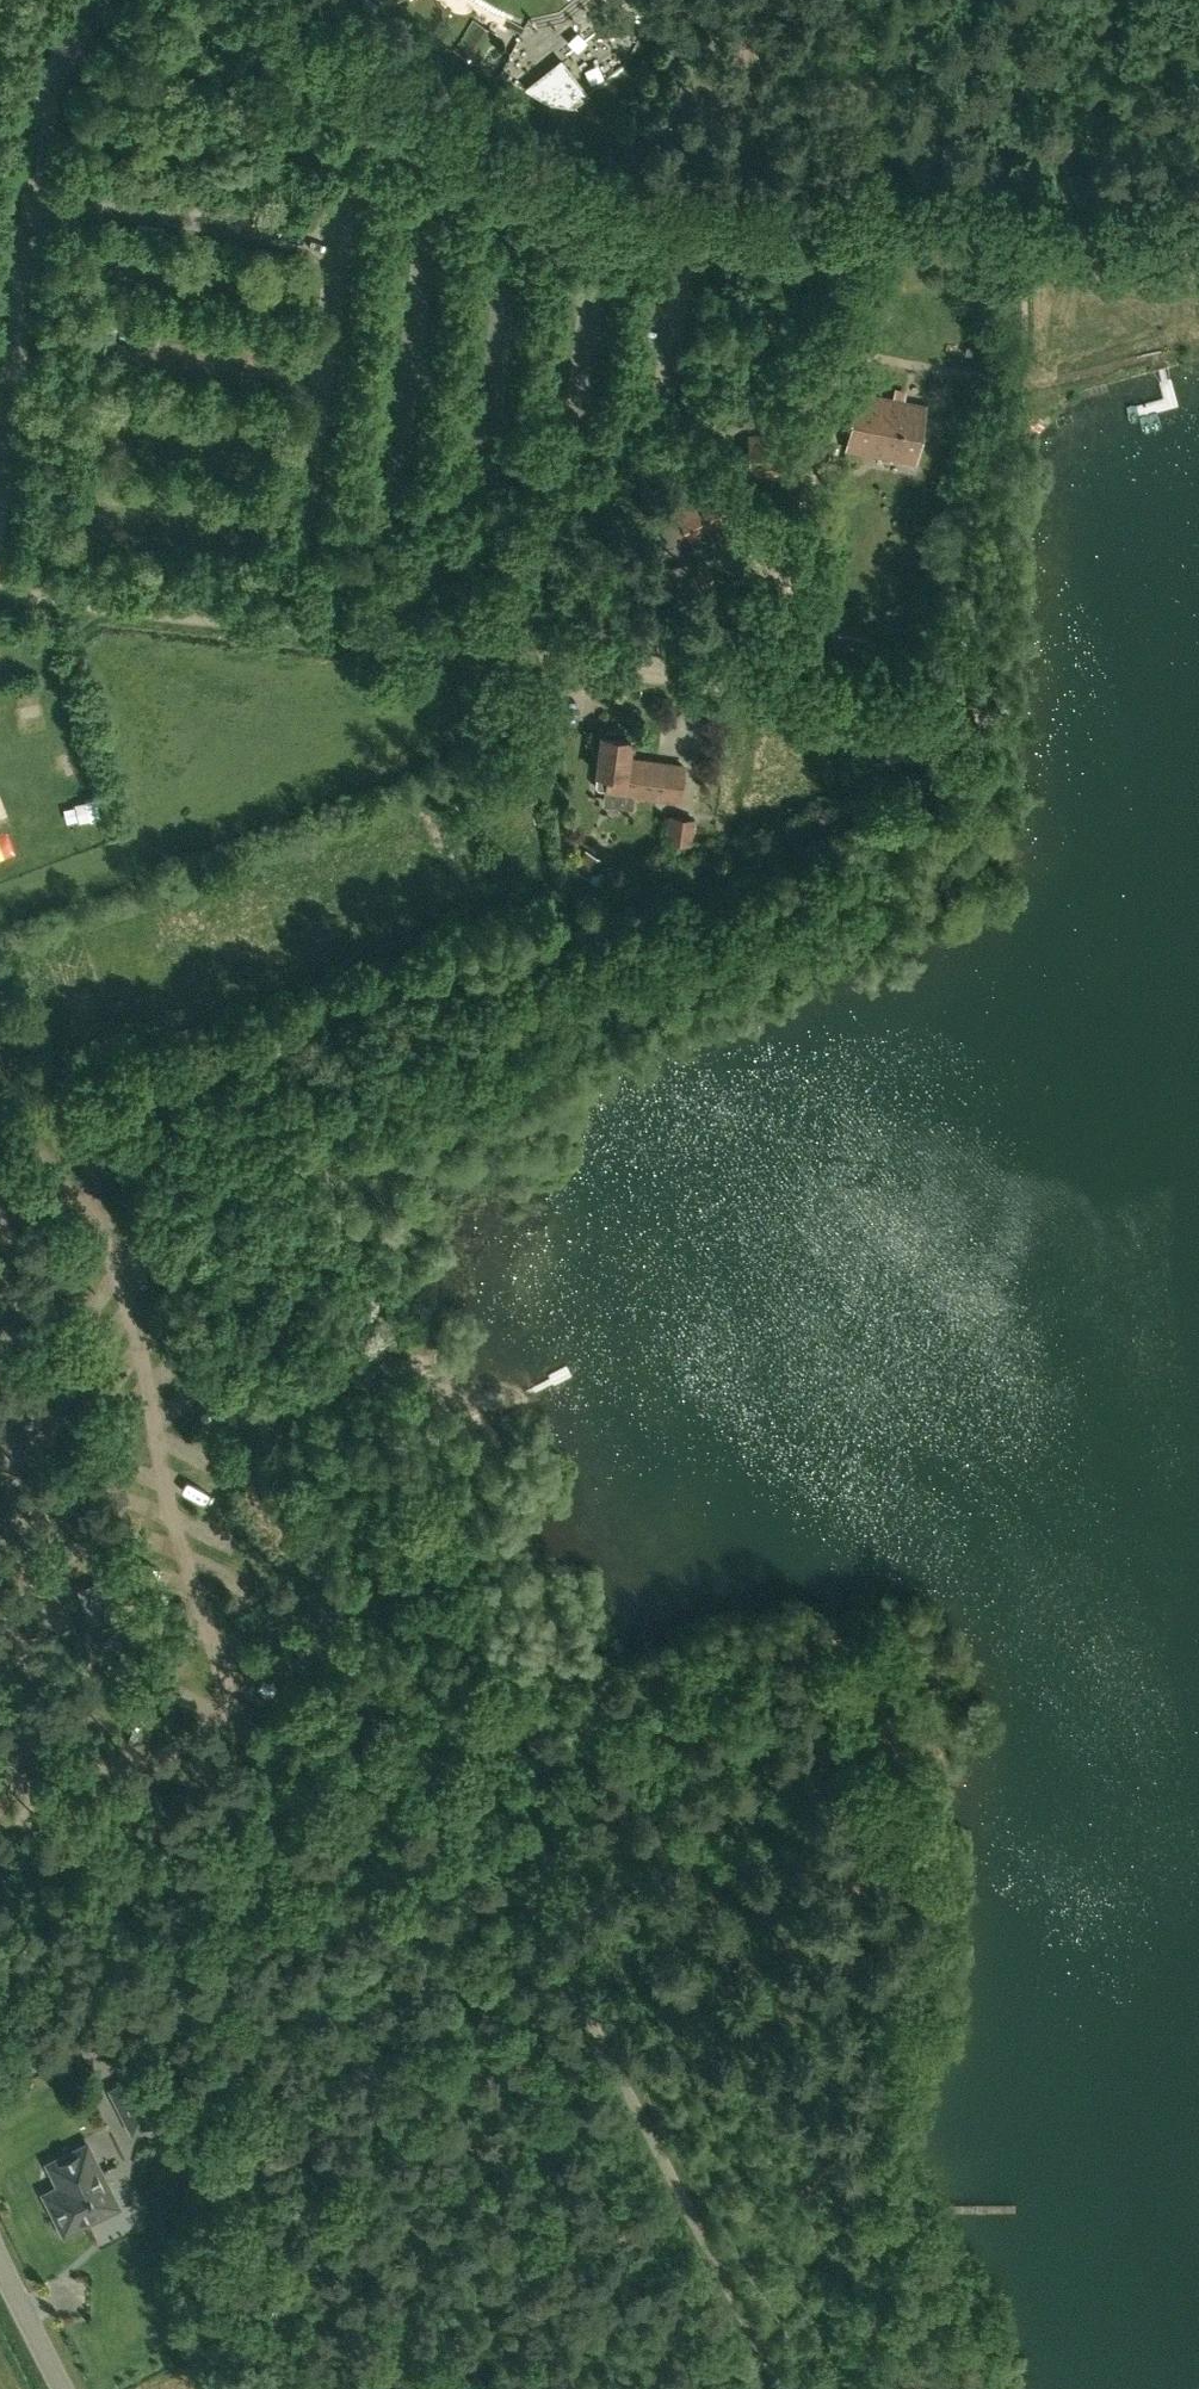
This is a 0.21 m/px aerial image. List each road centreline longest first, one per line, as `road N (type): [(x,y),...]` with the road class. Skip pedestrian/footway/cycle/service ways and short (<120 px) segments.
road 1 (track): [(0,1788),(187,1748),(226,1703),(163,1477),(138,1334),(95,1207)]
road 2 (residential): [(0,586),(23,597),(328,631),(381,626),(427,643),(748,684)]
road 3 (unclassified): [(0,488),(48,103),(101,0)]
road 4 (track): [(0,1632),(39,1576),(8,1495),(0,1428)]
road 5 (unclassified): [(63,2388),(0,2264)]

